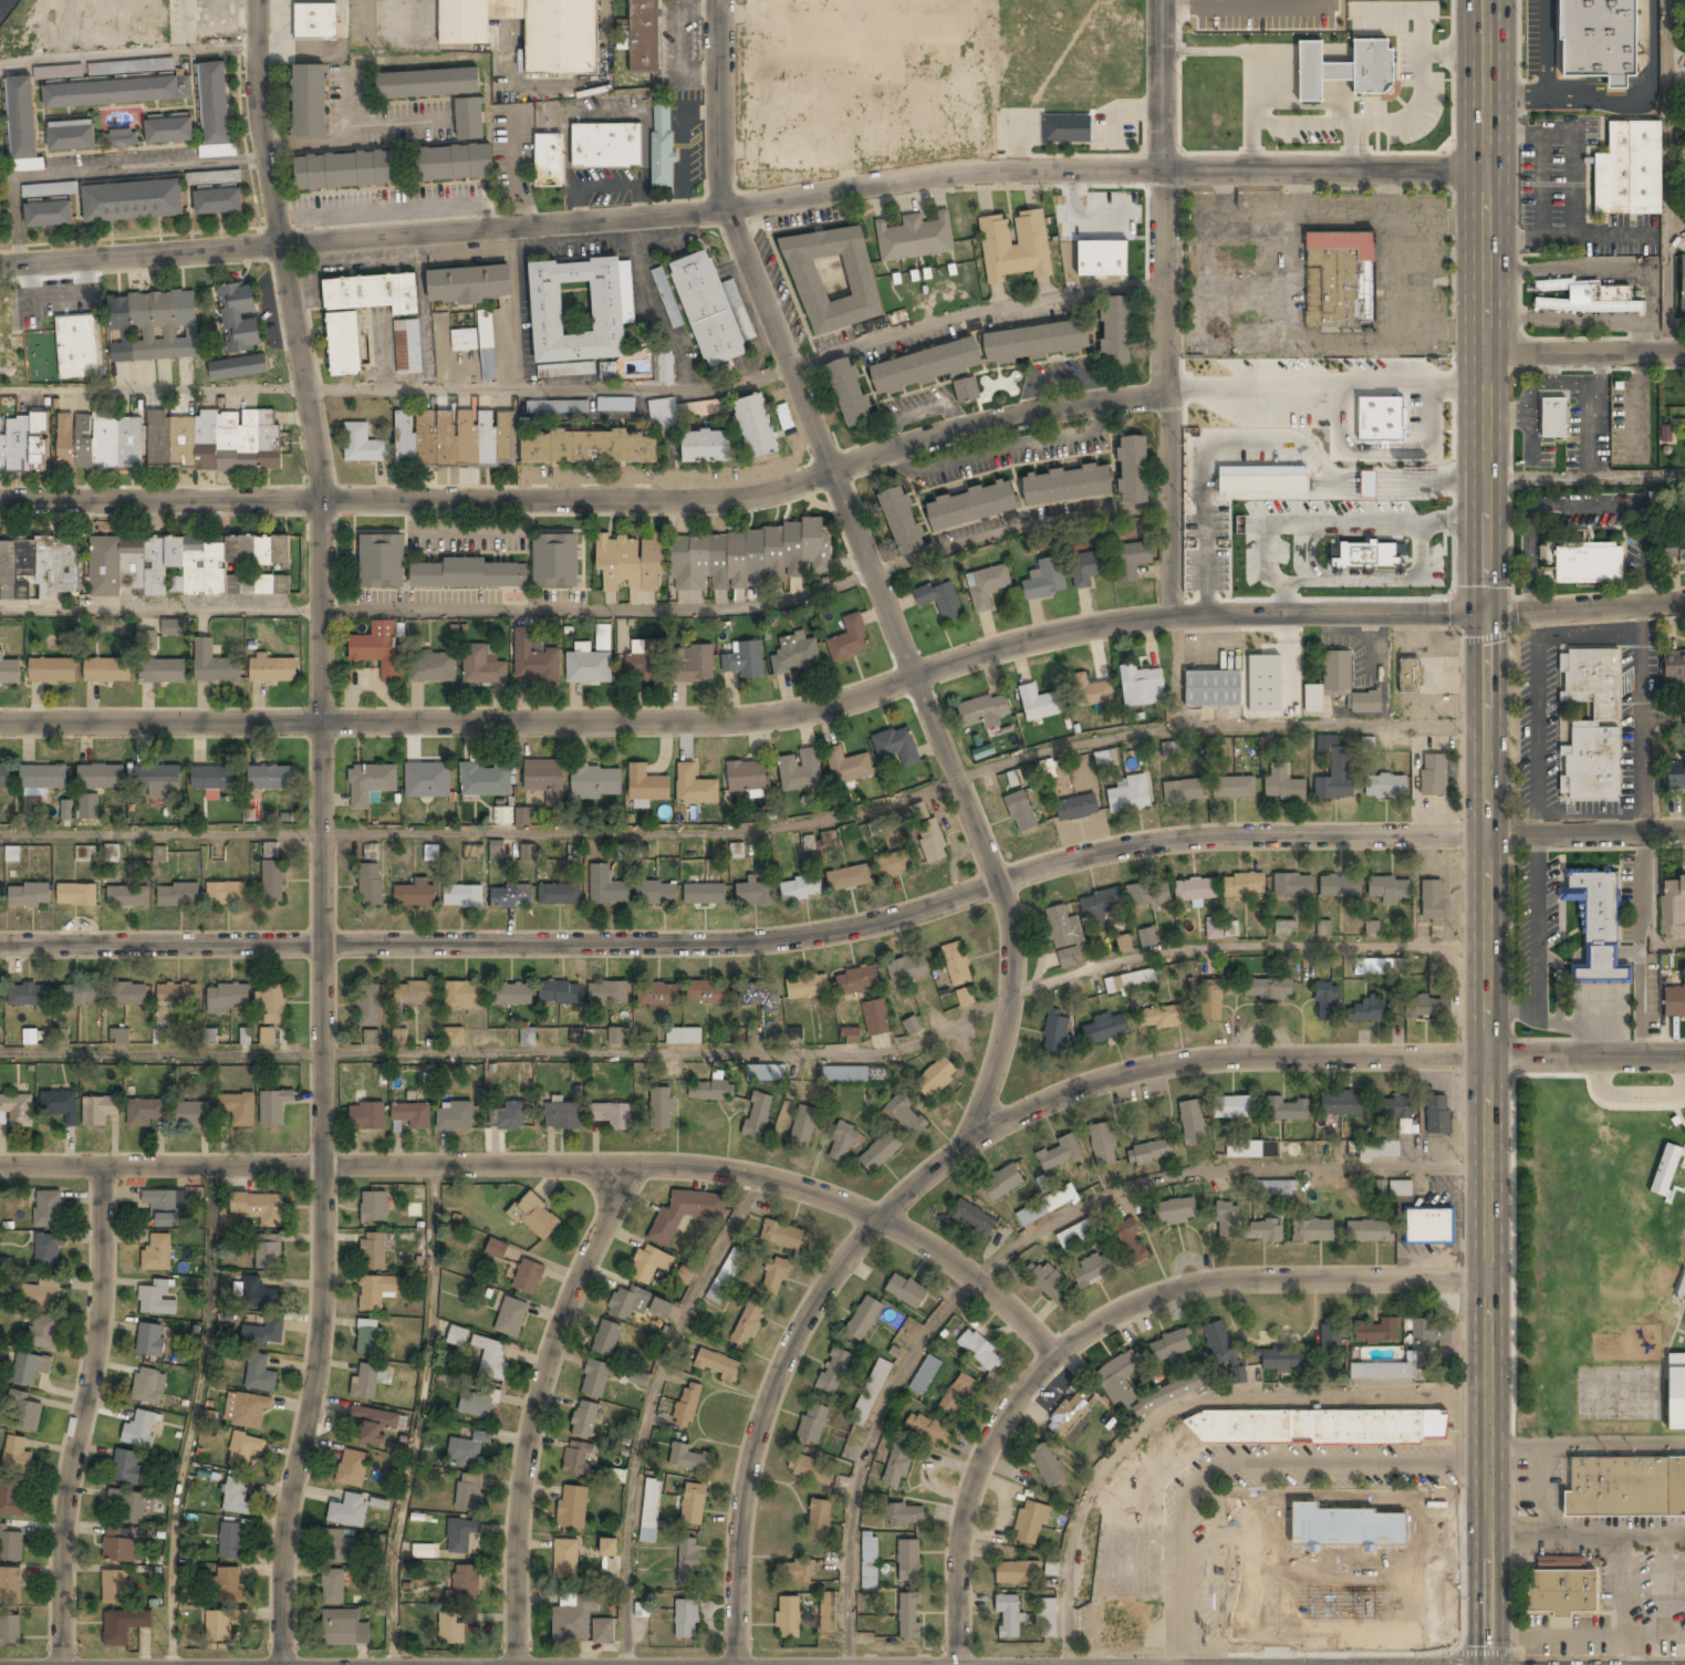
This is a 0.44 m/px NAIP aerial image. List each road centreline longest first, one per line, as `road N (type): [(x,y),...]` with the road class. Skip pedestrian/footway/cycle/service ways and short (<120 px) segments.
road 1 (residential): [(0,723),(736,722),(798,715),(991,649),(1171,616),(1486,614),(1684,602)]
road 2 (residential): [(1684,833),(1125,846),(877,924),(711,945),(0,944)]
road 3 (residential): [(0,266),(728,209),(958,173),(1486,170)]
road 4 (residential): [(1684,1057),(1231,1059),(1136,1074),(1048,1104),(967,1145),(878,1218),(790,1350),(745,1487),(736,1664)]
road 5 (residential): [(0,501),(706,500),(778,491),(1013,416),(1165,397)]
road 6 (residential): [(320,500),(323,1284),(288,1517),(283,1664)]
road 7 (residential): [(1053,1354),(1046,1326),(933,1240),(745,1174),(615,1164),(0,1166)]
road 8 (secondary): [(1488,1664),(1487,556)]
road 9 (residential): [(0,609),(731,610),(805,597),(872,573)]
road 10 (residential): [(1486,1278),(1187,1286),(1138,1302),(1053,1354),(1021,1391),(977,1468),(958,1567),(957,1664)]
road 11 (residential): [(1160,0),(1171,616)]
road 12 (residential): [(872,573),(1009,917),(1006,1012),(967,1145)]
road 13 (residential): [(719,0),(720,177),(728,209),(872,573)]
road 14 (secondary): [(1487,556),(1486,0)]
road 15 (residential): [(615,1164),(612,1201),(537,1394),(521,1471),(516,1664)]
road 16 (residential): [(253,0),(254,84),(320,500)]
road 17 (residential): [(102,1166),(93,1364),(66,1489),(63,1664)]
road 18 (residential): [(1684,353),(1487,355)]

